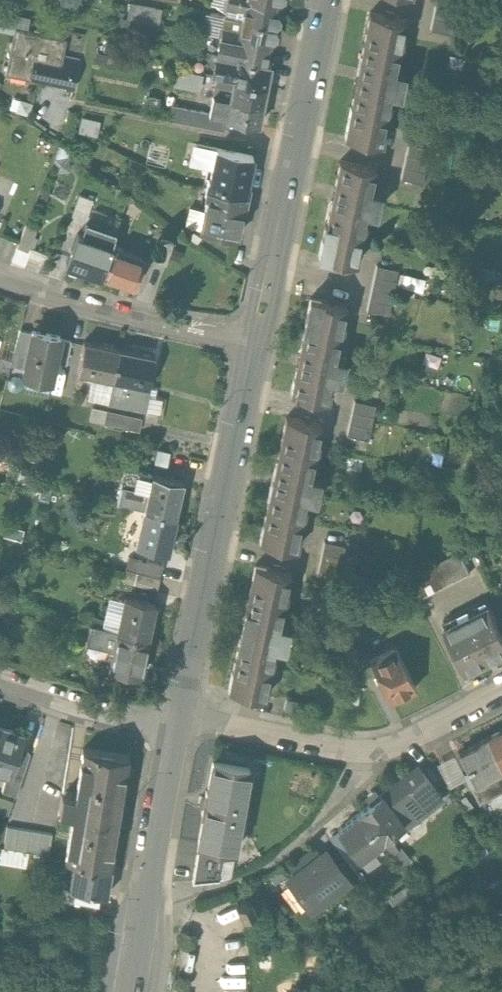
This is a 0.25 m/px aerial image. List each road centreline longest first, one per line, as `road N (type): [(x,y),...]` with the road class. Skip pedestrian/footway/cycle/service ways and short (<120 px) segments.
road 1 (secondary): [(176,719),(254,346)]
road 2 (secondary): [(254,346),(325,0)]
road 3 (secondary): [(124,991),(176,719)]
road 4 (residential): [(254,346),(86,309),(0,278)]
road 5 (residential): [(176,719),(370,748)]
road 6 (residential): [(176,719),(0,680)]
road 7 (residential): [(370,748),(501,687)]
road 8 (residential): [(370,748),(327,810),(288,849)]

